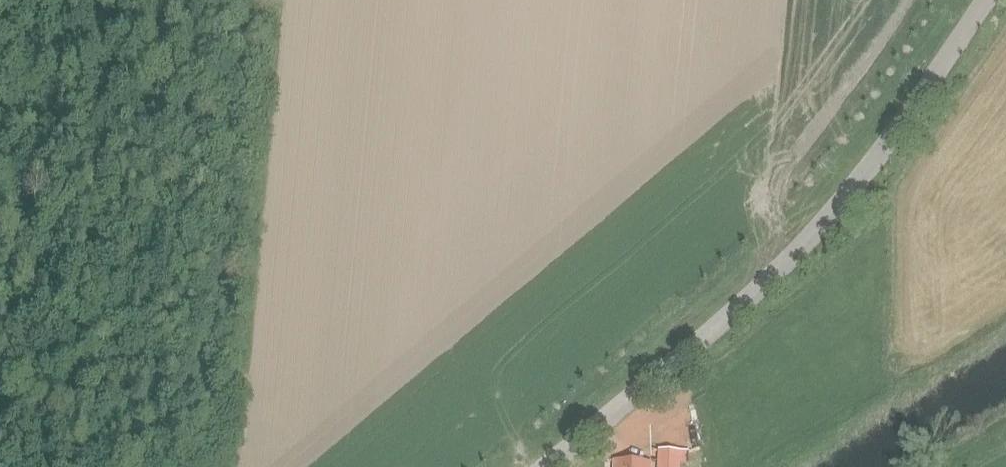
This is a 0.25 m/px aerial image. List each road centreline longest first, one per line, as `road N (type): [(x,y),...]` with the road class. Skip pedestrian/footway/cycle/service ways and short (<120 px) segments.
road 1 (tertiary): [(549,466),(791,261),(894,138),(991,0)]

